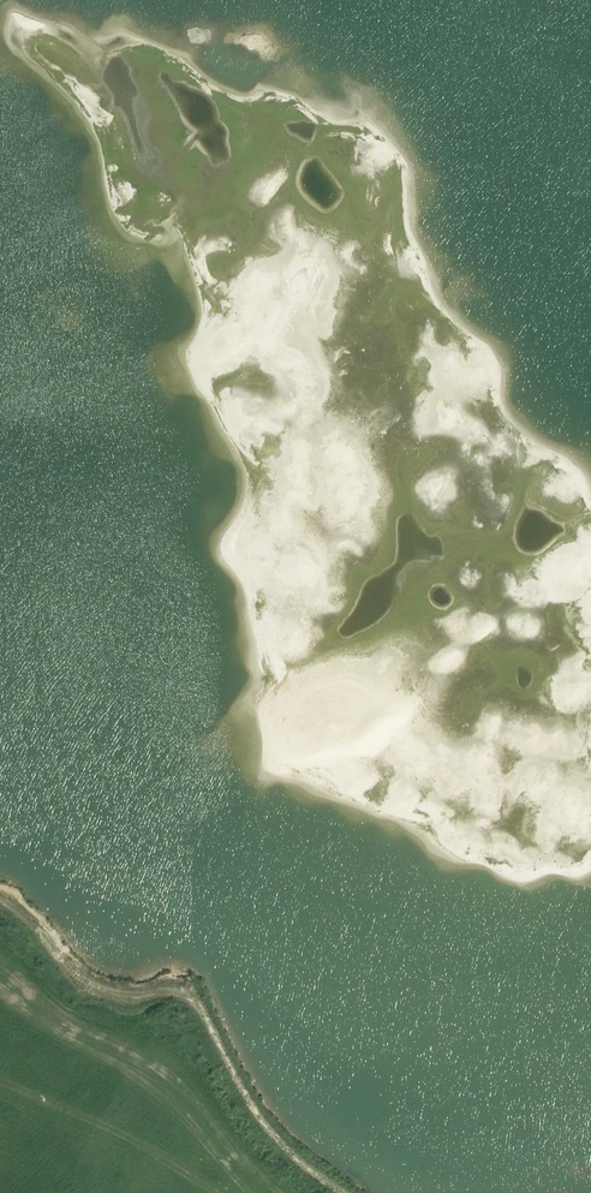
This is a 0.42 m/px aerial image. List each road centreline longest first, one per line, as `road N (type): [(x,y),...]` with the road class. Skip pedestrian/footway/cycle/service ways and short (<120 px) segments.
road 1 (track): [(346,1192),(304,1165),(262,1118),(196,997),(185,989),(129,995),(94,983),(0,886)]

